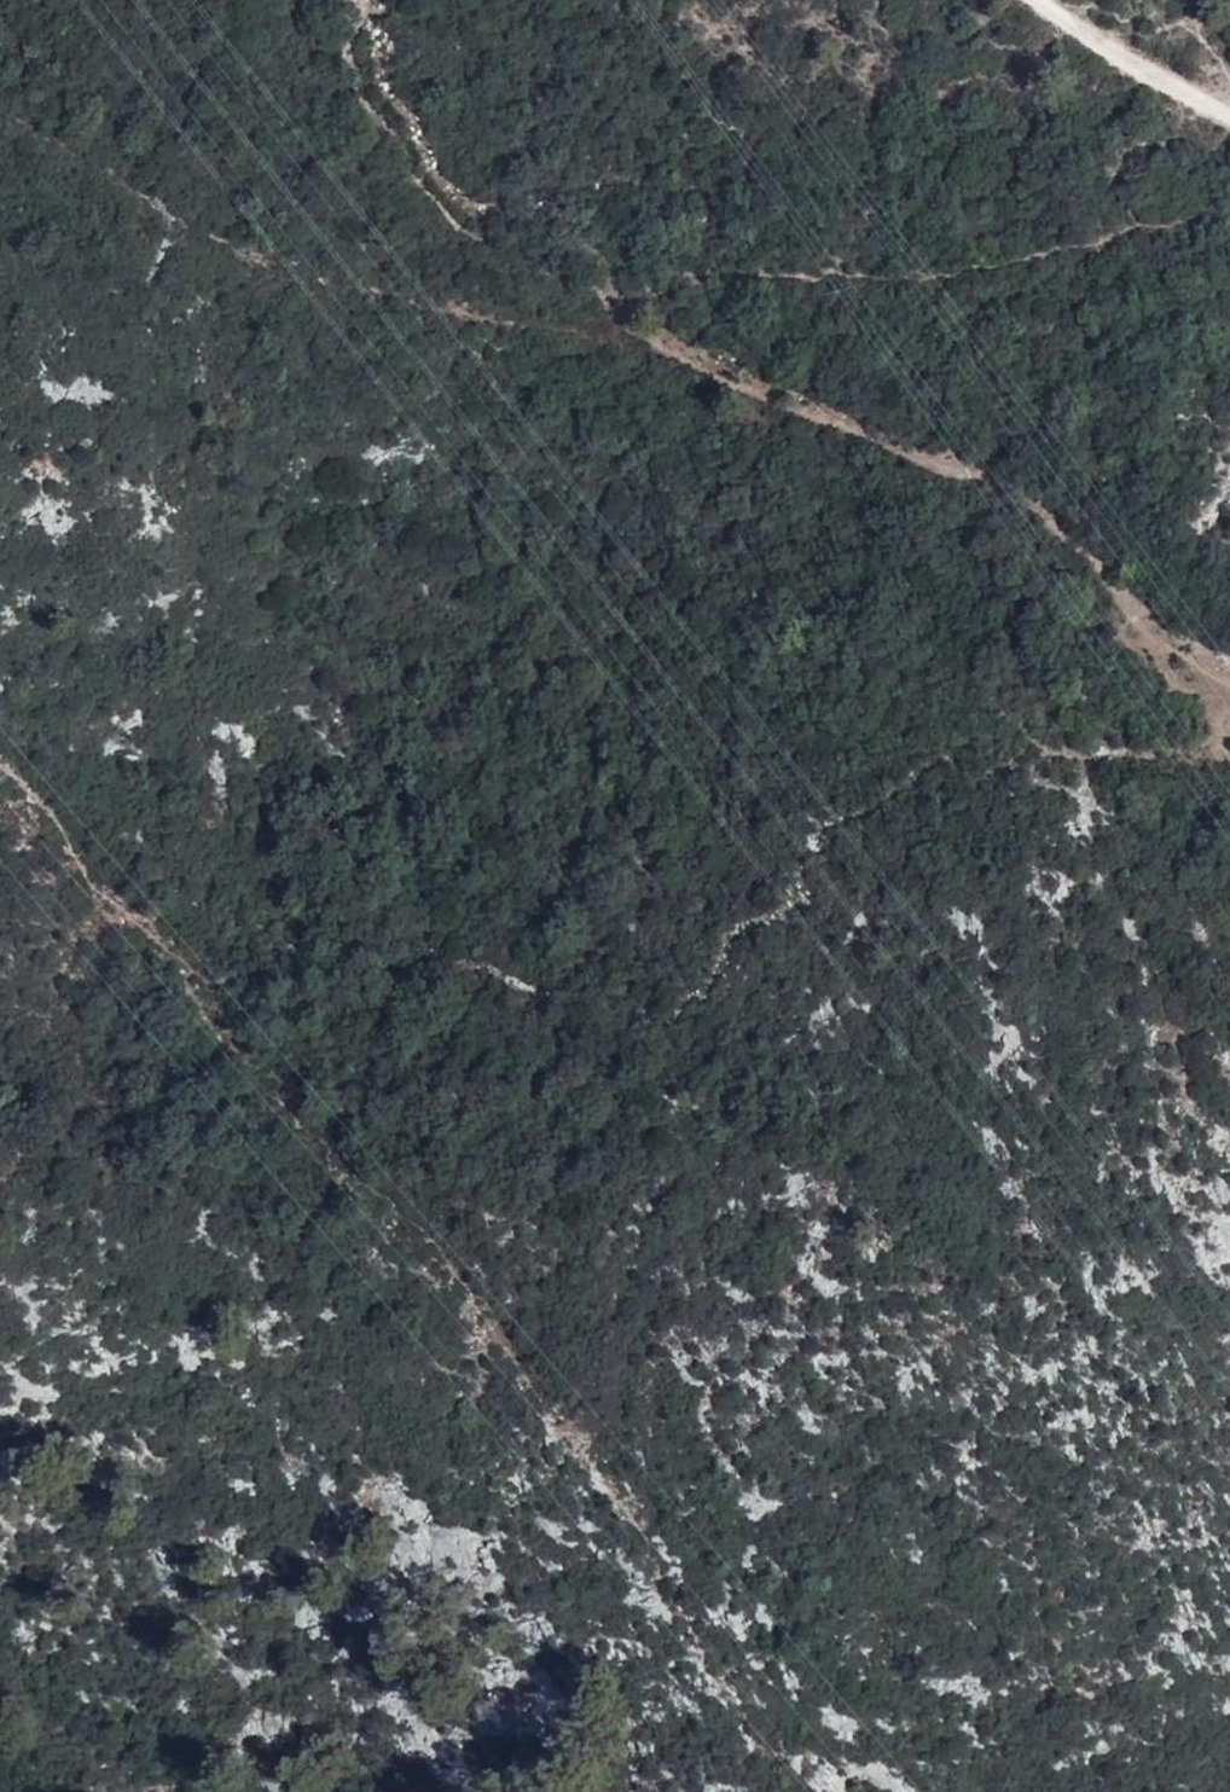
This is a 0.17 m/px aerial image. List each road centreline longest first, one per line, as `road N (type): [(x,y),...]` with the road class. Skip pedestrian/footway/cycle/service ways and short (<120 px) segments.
road 1 (track): [(1229,115),(1109,50),(1040,0)]

